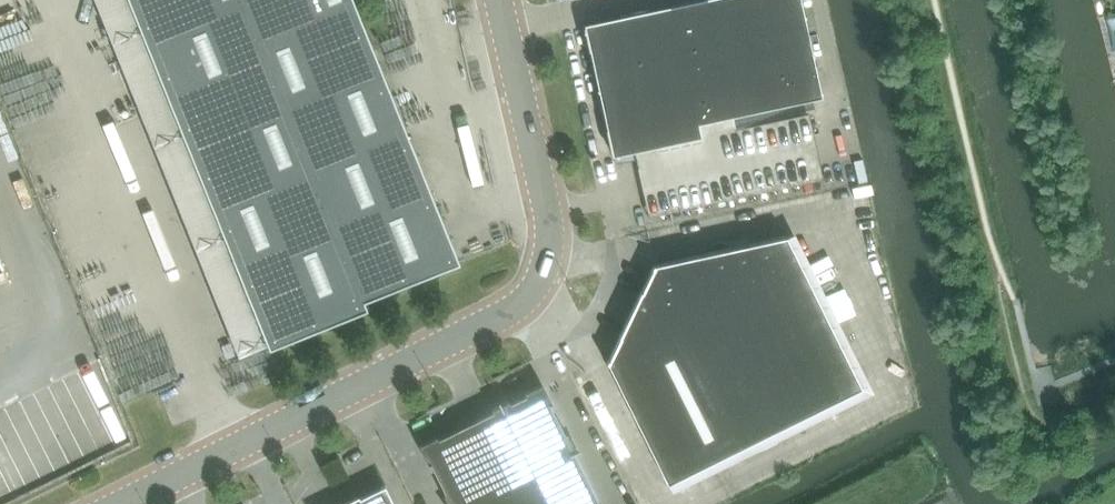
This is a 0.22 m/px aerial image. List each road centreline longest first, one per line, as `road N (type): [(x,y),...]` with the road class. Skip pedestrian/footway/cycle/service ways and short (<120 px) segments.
road 1 (tertiary): [(124,503),(526,298),(542,277),(550,237),(500,0)]

